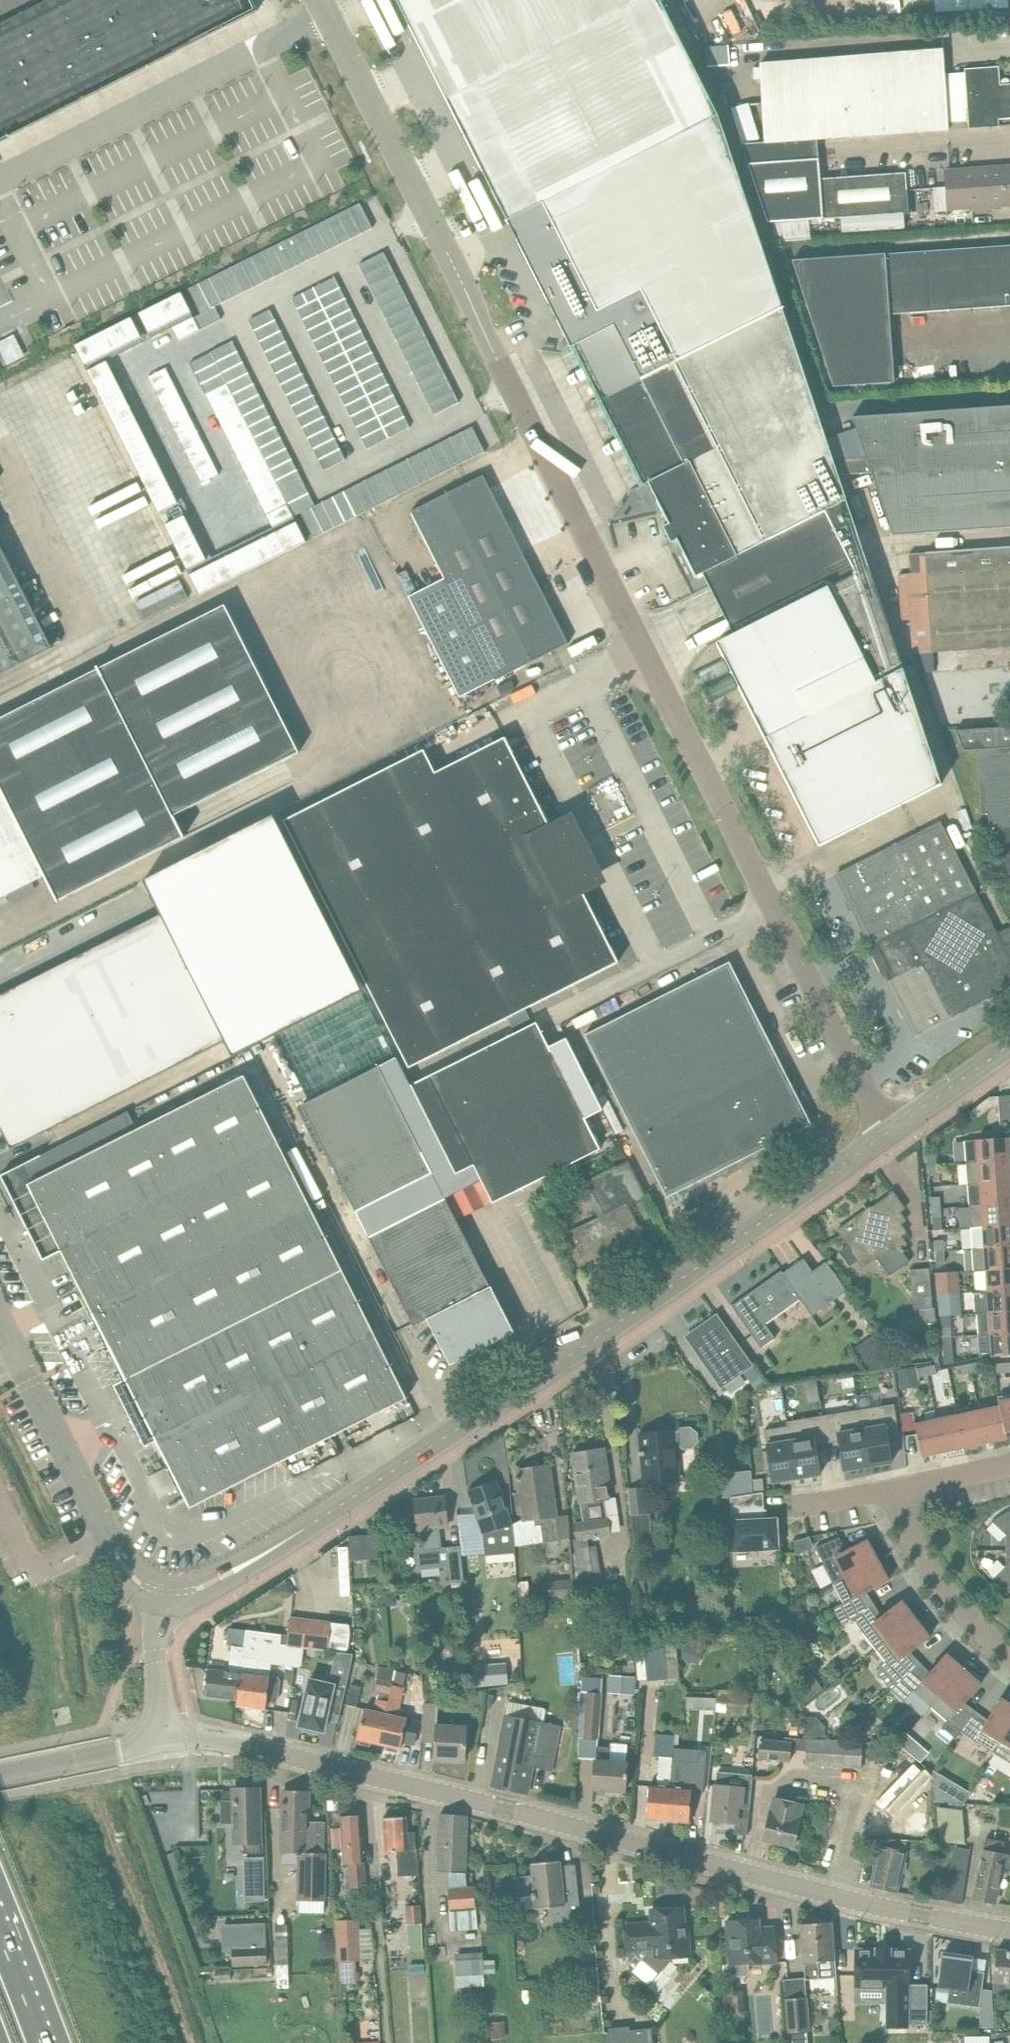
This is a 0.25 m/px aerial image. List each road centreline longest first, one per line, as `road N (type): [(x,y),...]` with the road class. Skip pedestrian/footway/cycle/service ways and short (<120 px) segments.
road 1 (unclassified): [(887,1132),(319,0)]
road 2 (unclassified): [(1009,1930),(866,1903),(270,1750),(166,1740)]
road 3 (tertiary): [(166,1593),(195,1589),(277,1546),(588,1343),(887,1132)]
road 4 (unclassified): [(166,1593),(142,1585),(118,1557),(0,1320)]
road 5 (residential): [(1009,1652),(931,1567),(896,1490)]
road 6 (tertiary): [(0,1774),(166,1740)]
road 7 (tertiary): [(887,1132),(1009,1045)]
road 8 (tertiary): [(166,1740),(155,1642),(166,1593)]

